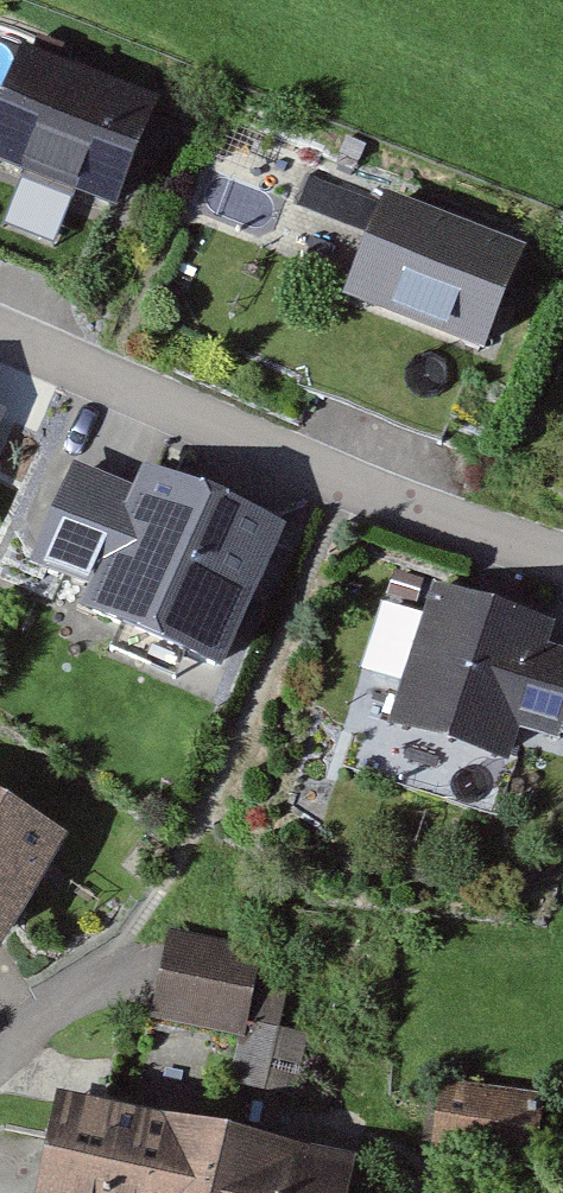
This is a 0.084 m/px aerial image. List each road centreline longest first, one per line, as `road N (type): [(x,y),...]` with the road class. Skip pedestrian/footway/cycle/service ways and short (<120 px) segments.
road 1 (residential): [(0,331),(346,483),(562,557)]

